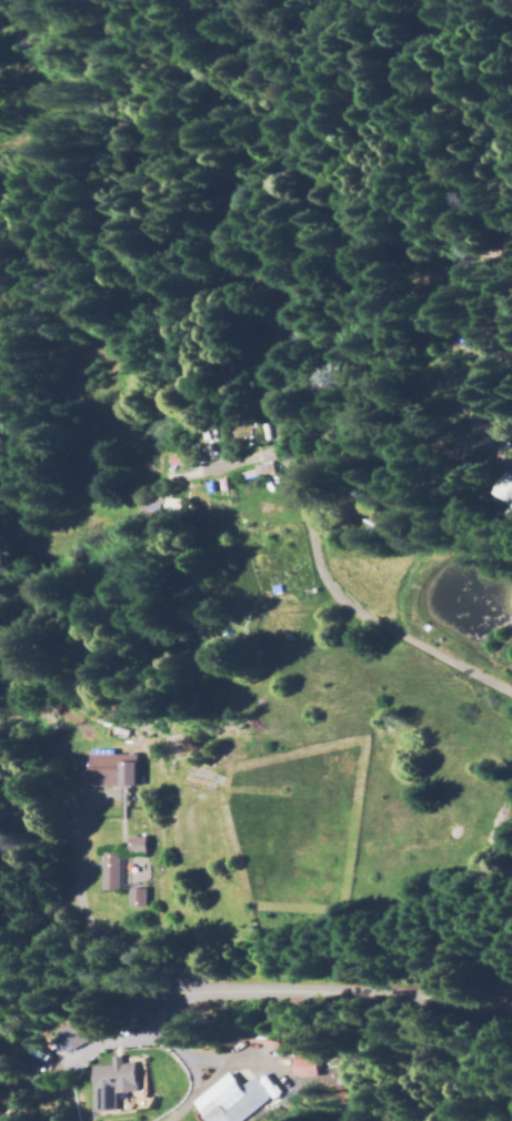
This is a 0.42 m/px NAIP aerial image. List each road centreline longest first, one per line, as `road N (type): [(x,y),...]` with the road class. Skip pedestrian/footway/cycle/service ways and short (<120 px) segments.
road 1 (residential): [(511,1005),(285,988),(103,987),(0,974)]

